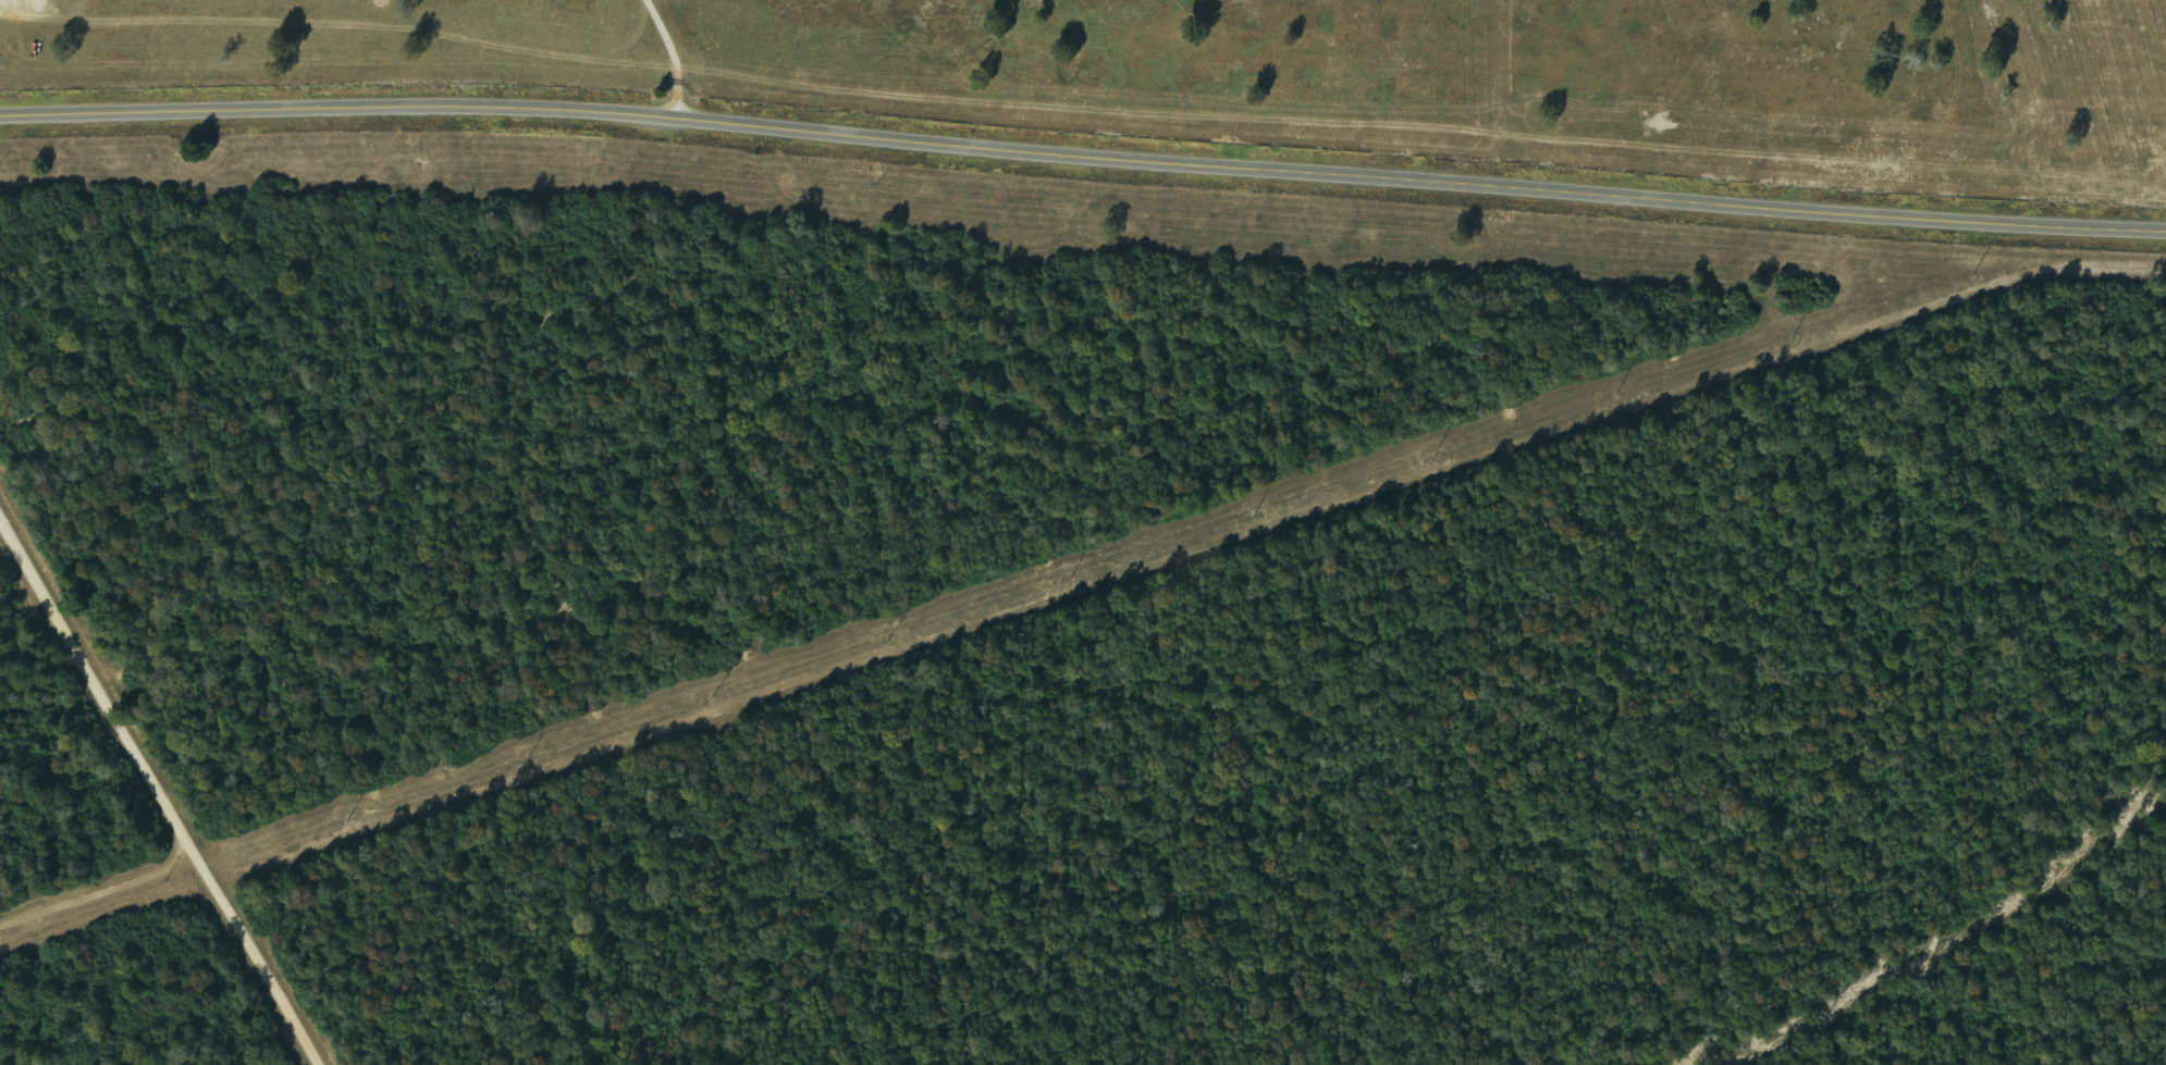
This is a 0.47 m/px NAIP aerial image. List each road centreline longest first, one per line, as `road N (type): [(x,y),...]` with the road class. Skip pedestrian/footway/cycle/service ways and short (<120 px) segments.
road 1 (secondary): [(0,117),(372,107),(586,111),(1073,156),(2165,231)]
road 2 (residential): [(0,521),(318,1064)]

